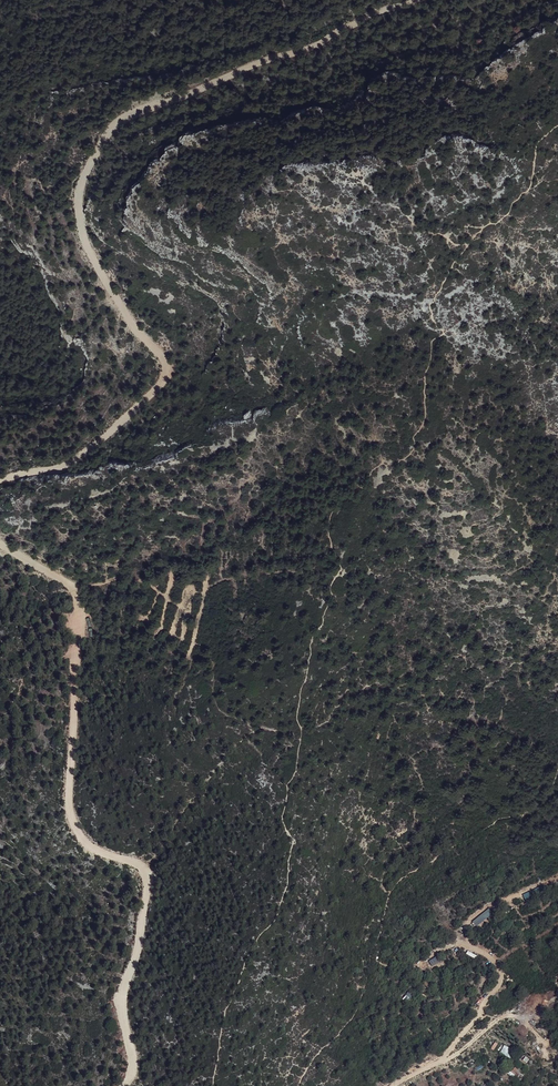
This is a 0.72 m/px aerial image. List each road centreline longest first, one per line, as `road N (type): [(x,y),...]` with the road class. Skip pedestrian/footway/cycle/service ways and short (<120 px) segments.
road 1 (track): [(0,480),(88,452),(167,371),(110,285),(80,212),(83,182),(112,127),(409,0)]
road 2 (track): [(124,1085),(131,1076),(126,982),(147,915),(147,875),(141,864),(85,840),(73,822),(76,593),(0,544)]

